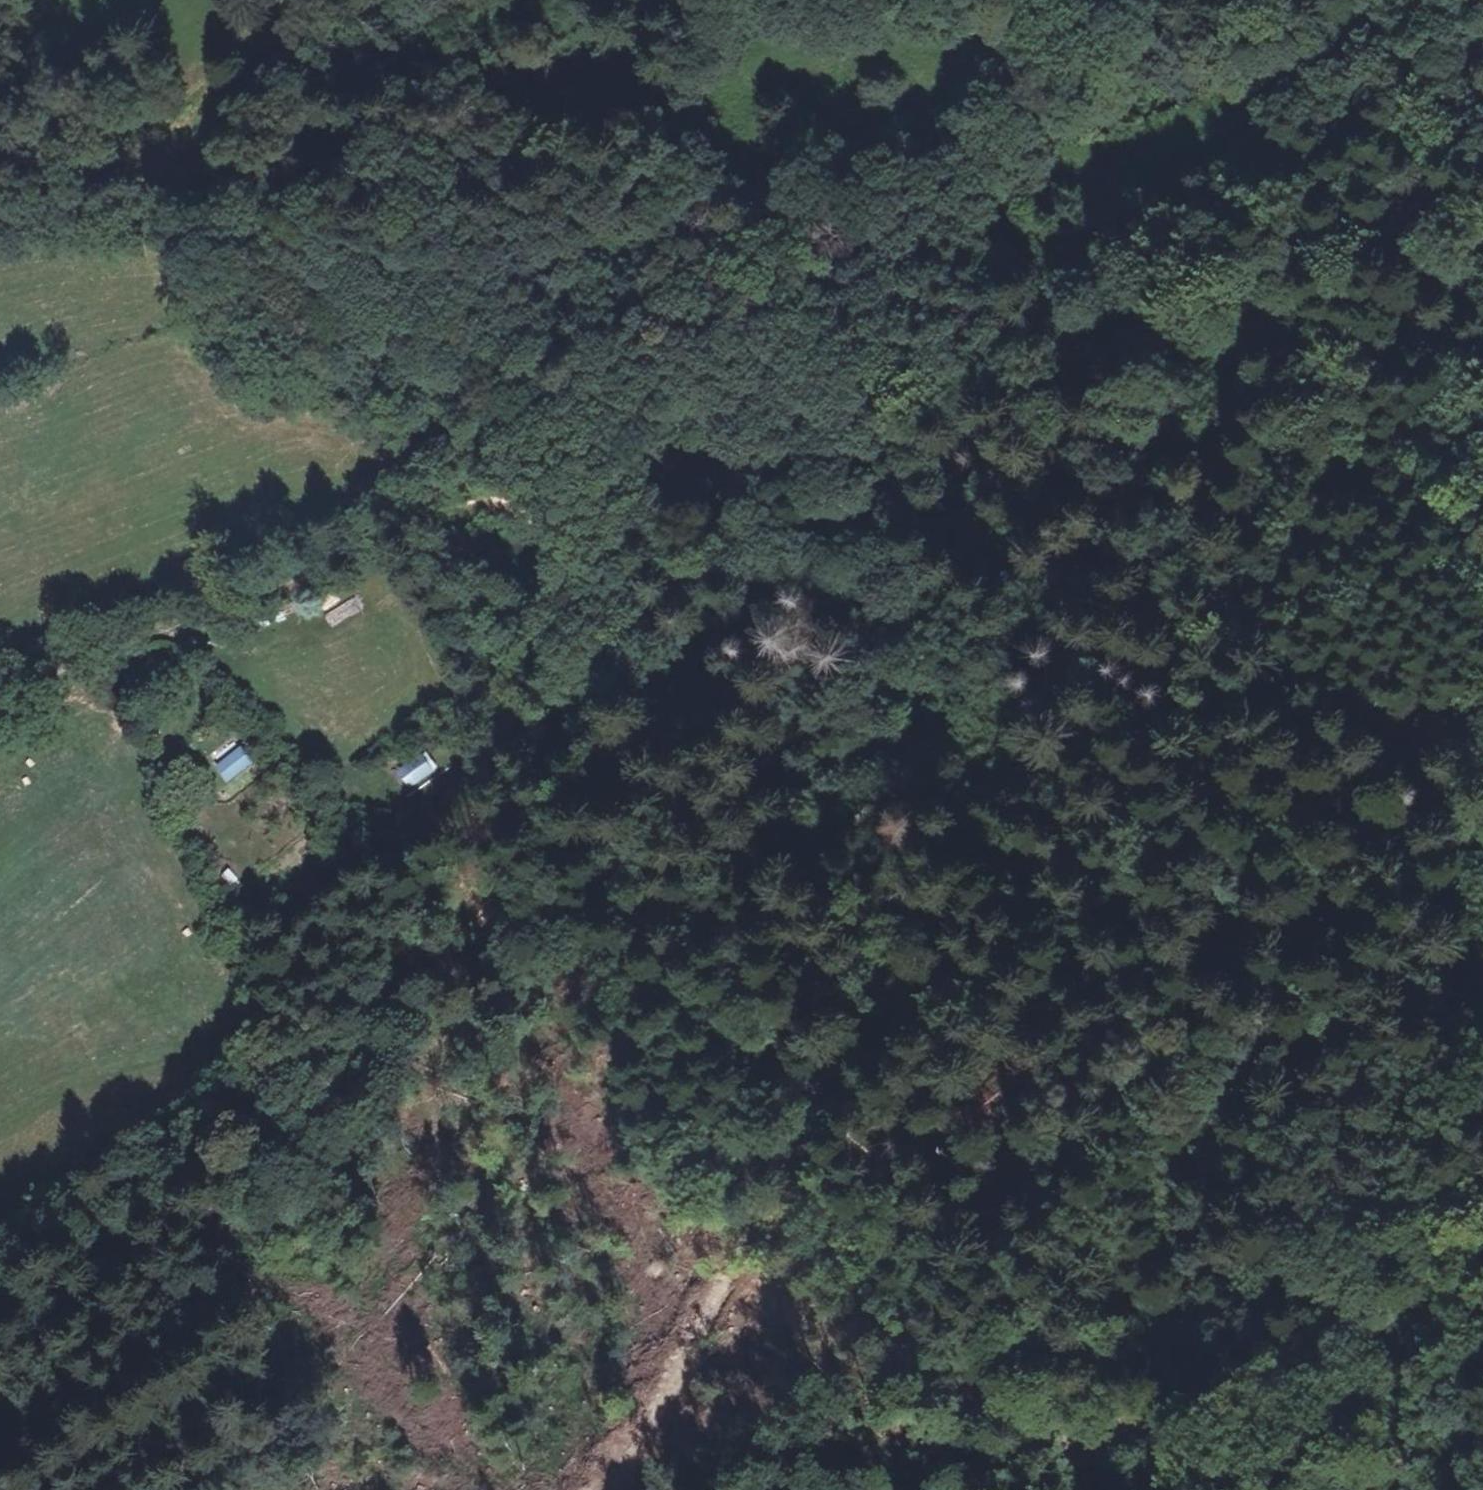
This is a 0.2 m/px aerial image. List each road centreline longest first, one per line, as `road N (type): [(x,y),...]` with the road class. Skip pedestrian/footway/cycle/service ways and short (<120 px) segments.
road 1 (track): [(0,720),(155,662),(383,535),(719,236),(903,129),(1130,63),(1249,0)]
road 2 (track): [(1482,1264),(1233,1394),(1045,1428),(918,1489)]

